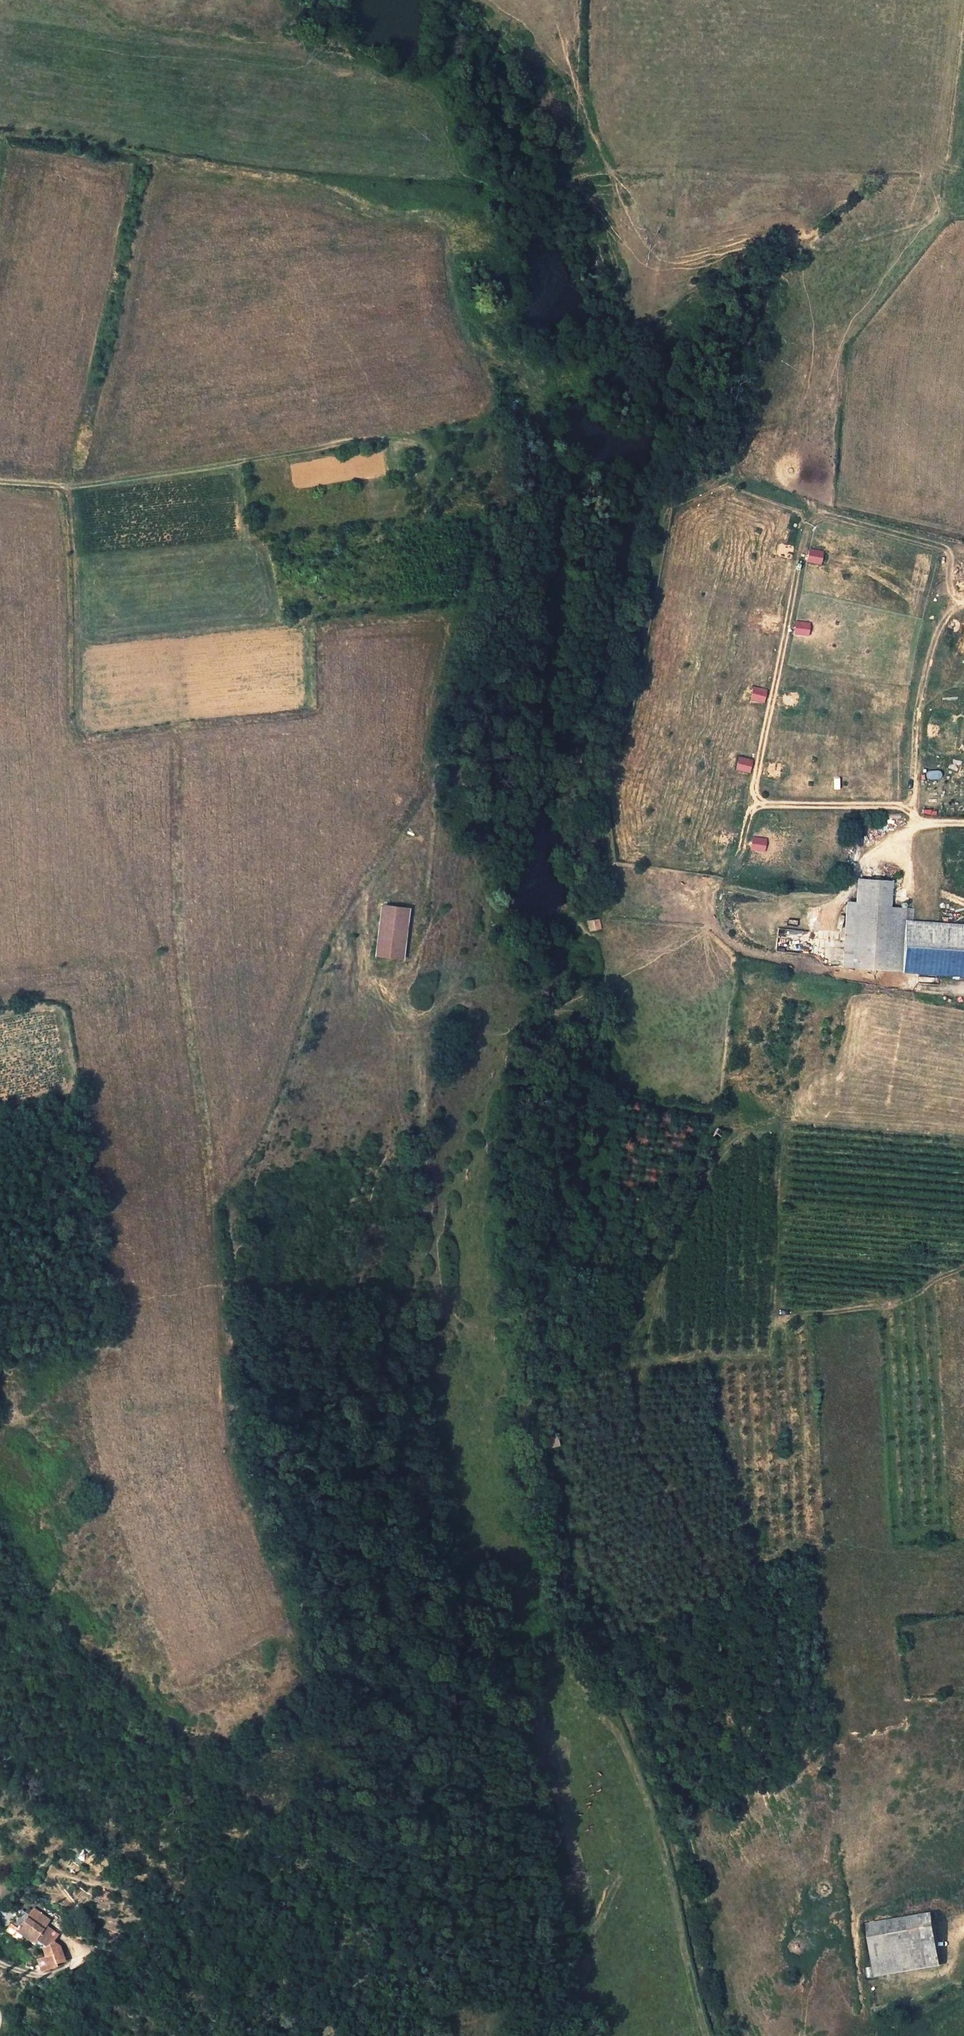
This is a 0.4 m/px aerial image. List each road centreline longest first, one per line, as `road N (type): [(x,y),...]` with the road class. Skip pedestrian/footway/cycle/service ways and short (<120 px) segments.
road 1 (track): [(0,481),(102,484),(370,437),(427,449),(433,468)]

